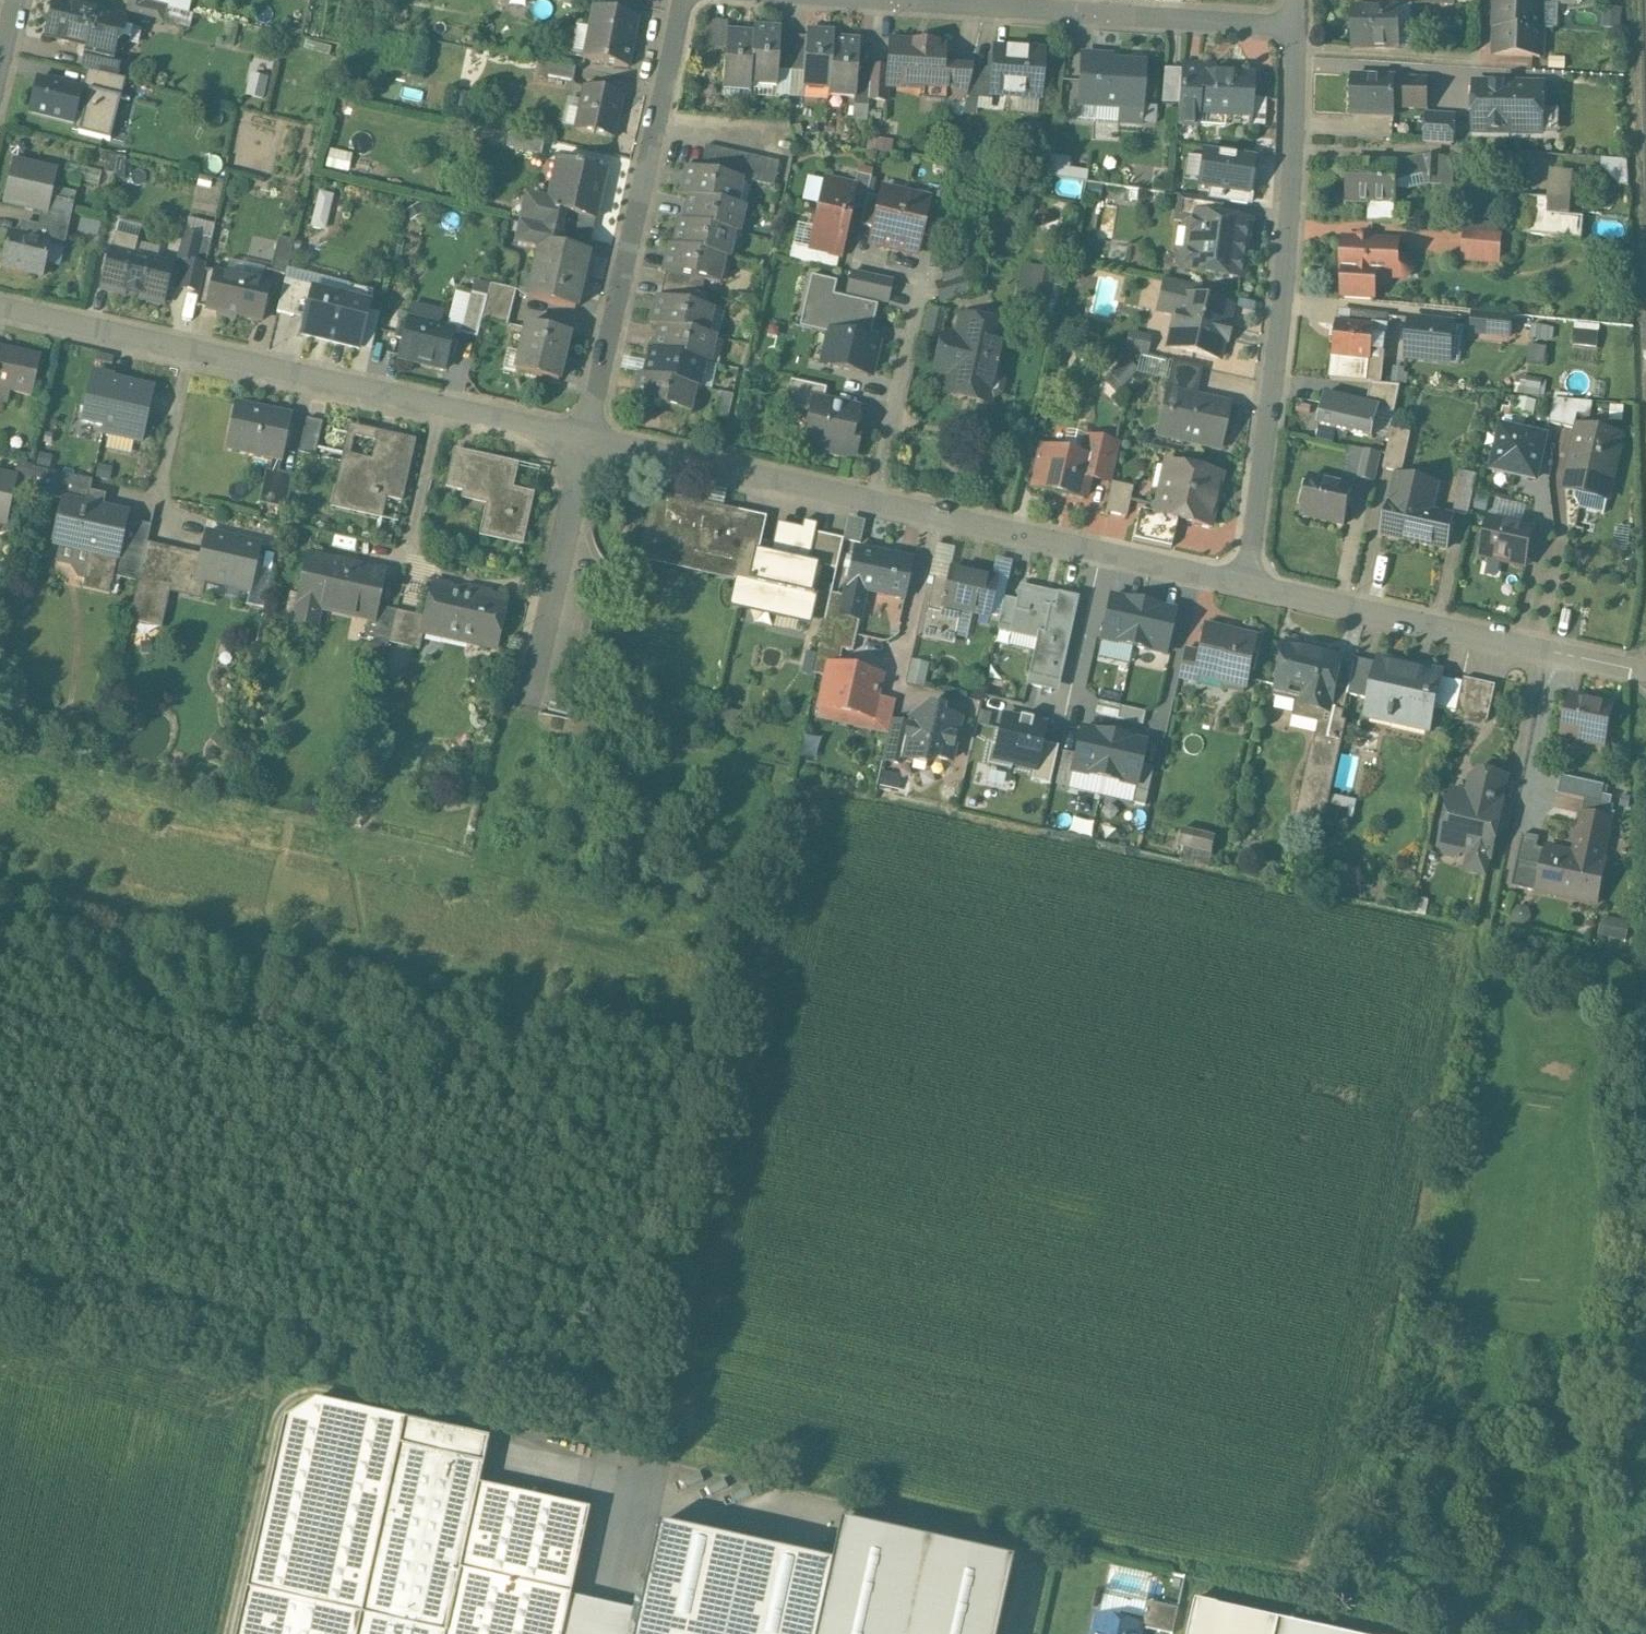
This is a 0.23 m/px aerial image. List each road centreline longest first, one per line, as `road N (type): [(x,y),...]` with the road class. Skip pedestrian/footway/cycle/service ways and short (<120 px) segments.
road 1 (residential): [(1247,585),(589,437)]
road 2 (residential): [(589,437),(0,309)]
road 3 (residential): [(1297,27),(1292,229),(1247,585)]
road 4 (residential): [(589,437),(684,0)]
road 5 (residential): [(1645,671),(1247,585)]
road 6 (residential): [(912,0),(1297,27)]
road 7 (residential): [(528,706),(589,437)]

